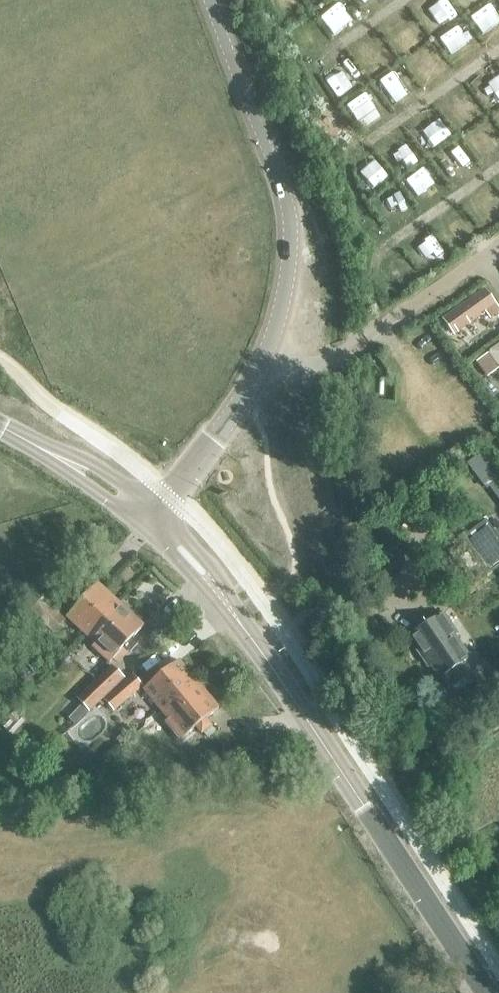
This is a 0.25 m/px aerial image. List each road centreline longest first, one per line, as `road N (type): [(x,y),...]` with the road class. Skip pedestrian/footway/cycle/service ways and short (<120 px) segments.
road 1 (tertiary): [(491,992),(275,663),(157,535)]
road 2 (residential): [(203,450),(264,359),(285,289),(290,226),(209,0)]
road 3 (tertiary): [(134,516),(0,428)]

